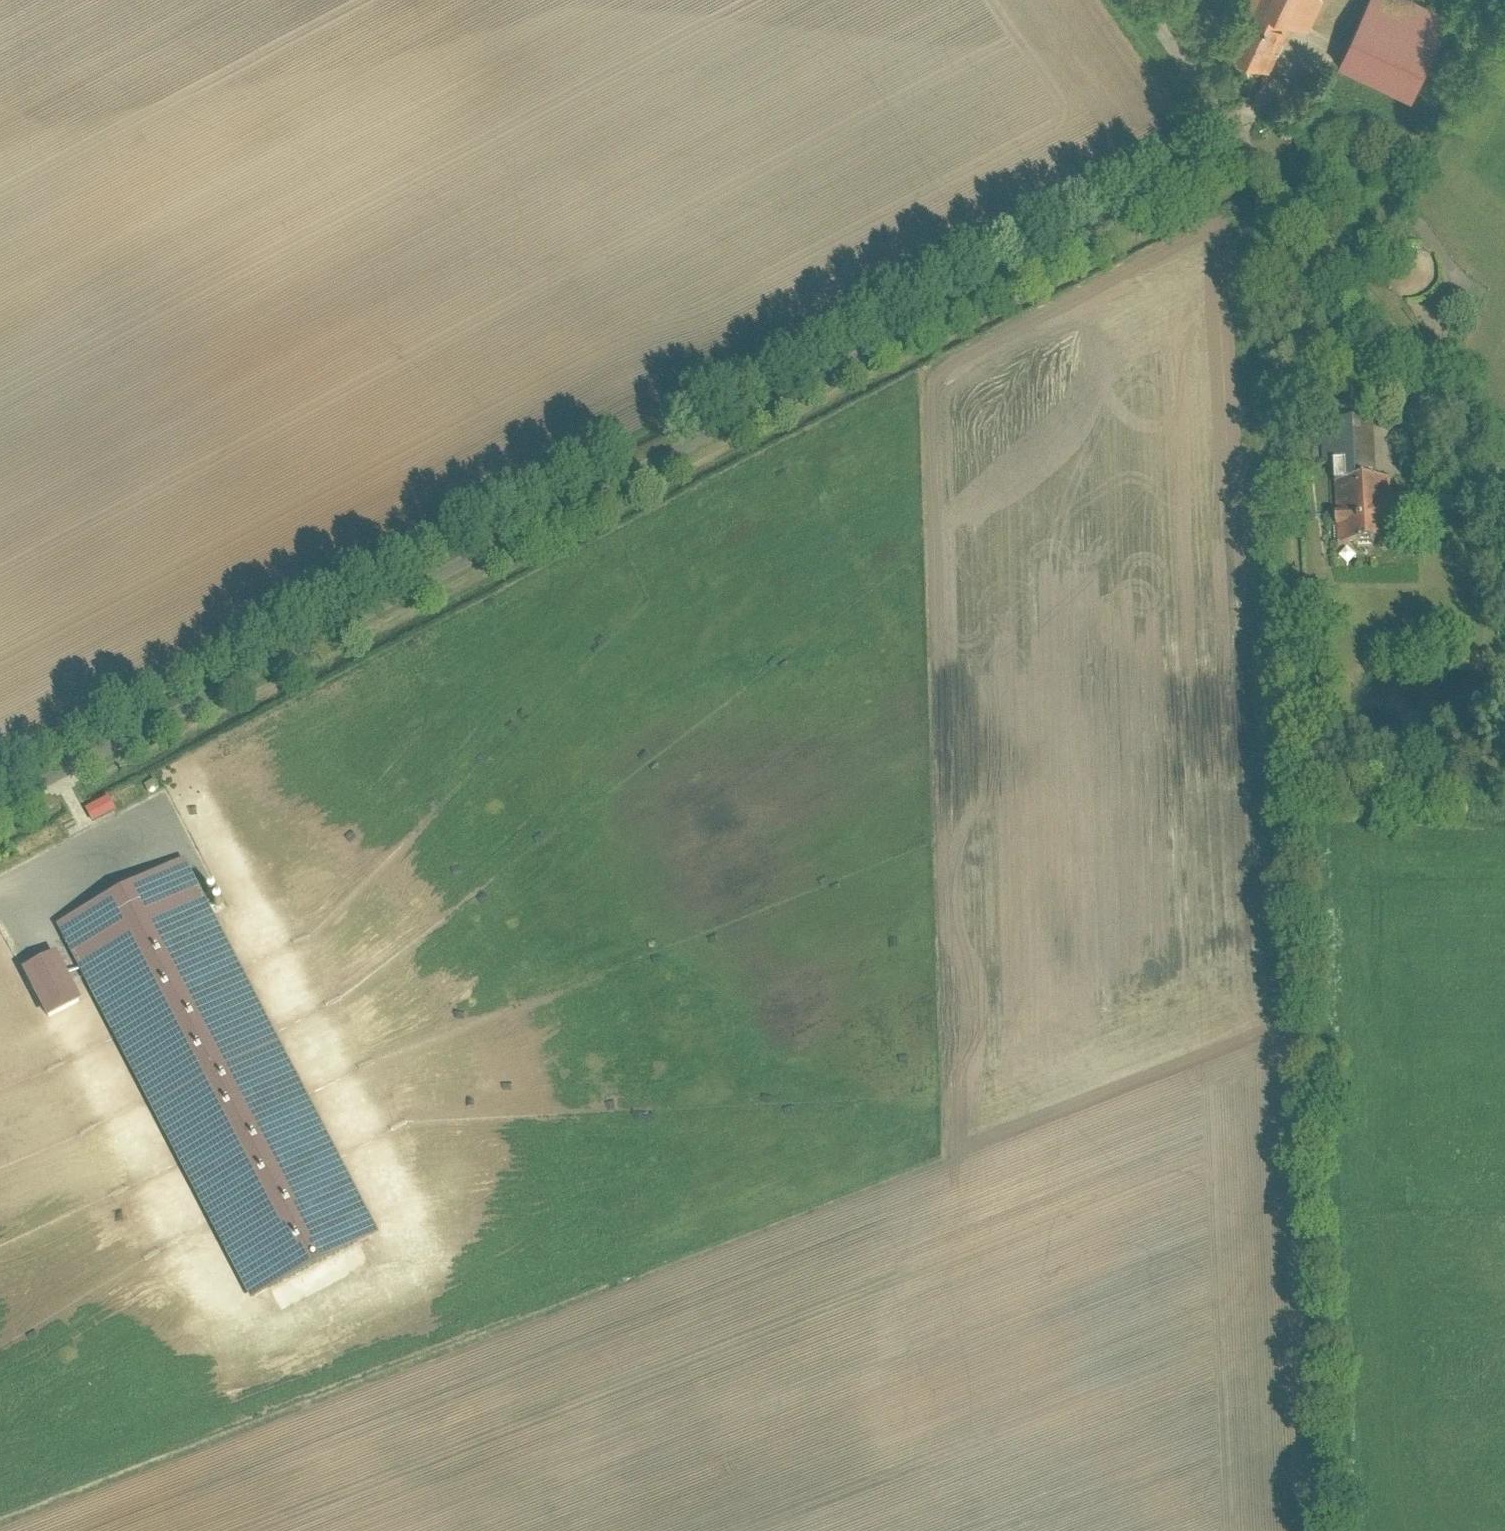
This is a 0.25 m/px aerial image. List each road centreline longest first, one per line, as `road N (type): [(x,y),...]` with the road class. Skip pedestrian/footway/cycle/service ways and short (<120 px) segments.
road 1 (unclassified): [(0,813),(1252,157)]
road 2 (track): [(1274,190),(1340,1530)]
road 3 (unclassified): [(1504,507),(1252,157)]
road 4 (unclassified): [(1252,157),(1137,0)]

